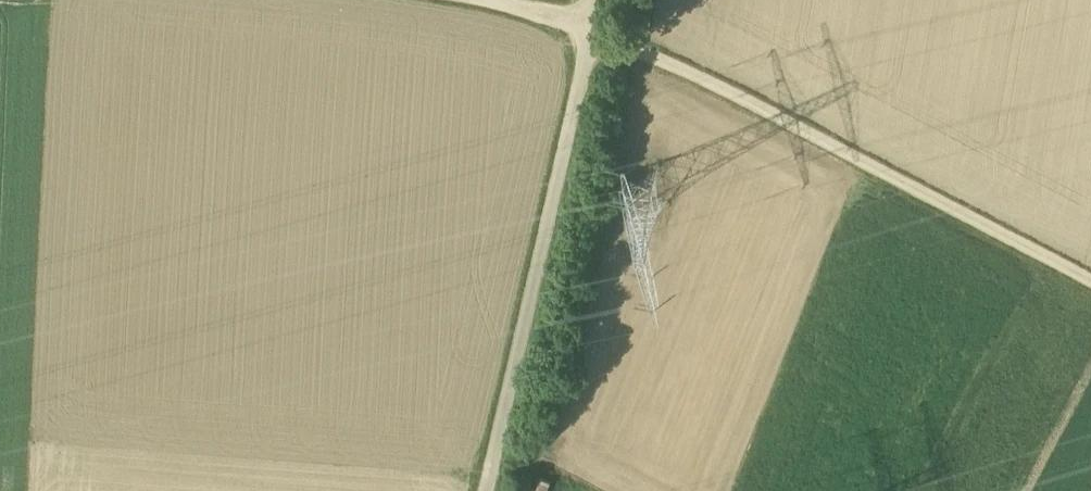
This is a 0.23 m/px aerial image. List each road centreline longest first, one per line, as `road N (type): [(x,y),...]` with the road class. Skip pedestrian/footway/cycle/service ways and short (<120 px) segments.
road 1 (track): [(1090,277),(587,26)]
road 2 (unclassified): [(478,490),(591,0)]
road 3 (track): [(453,0),(587,26)]

